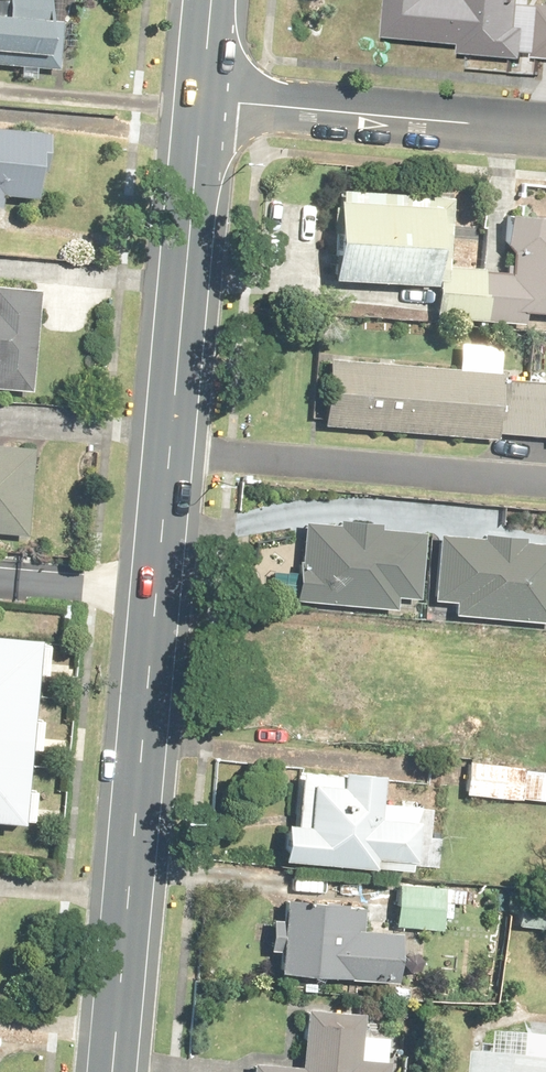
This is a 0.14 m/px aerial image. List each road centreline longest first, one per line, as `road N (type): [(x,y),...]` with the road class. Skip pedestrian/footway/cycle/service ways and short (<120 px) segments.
road 1 (primary): [(157,592),(202,100)]
road 2 (primary): [(112,1071),(157,592)]
road 3 (residential): [(202,100),(545,130)]
road 4 (residential): [(0,580),(157,592)]

